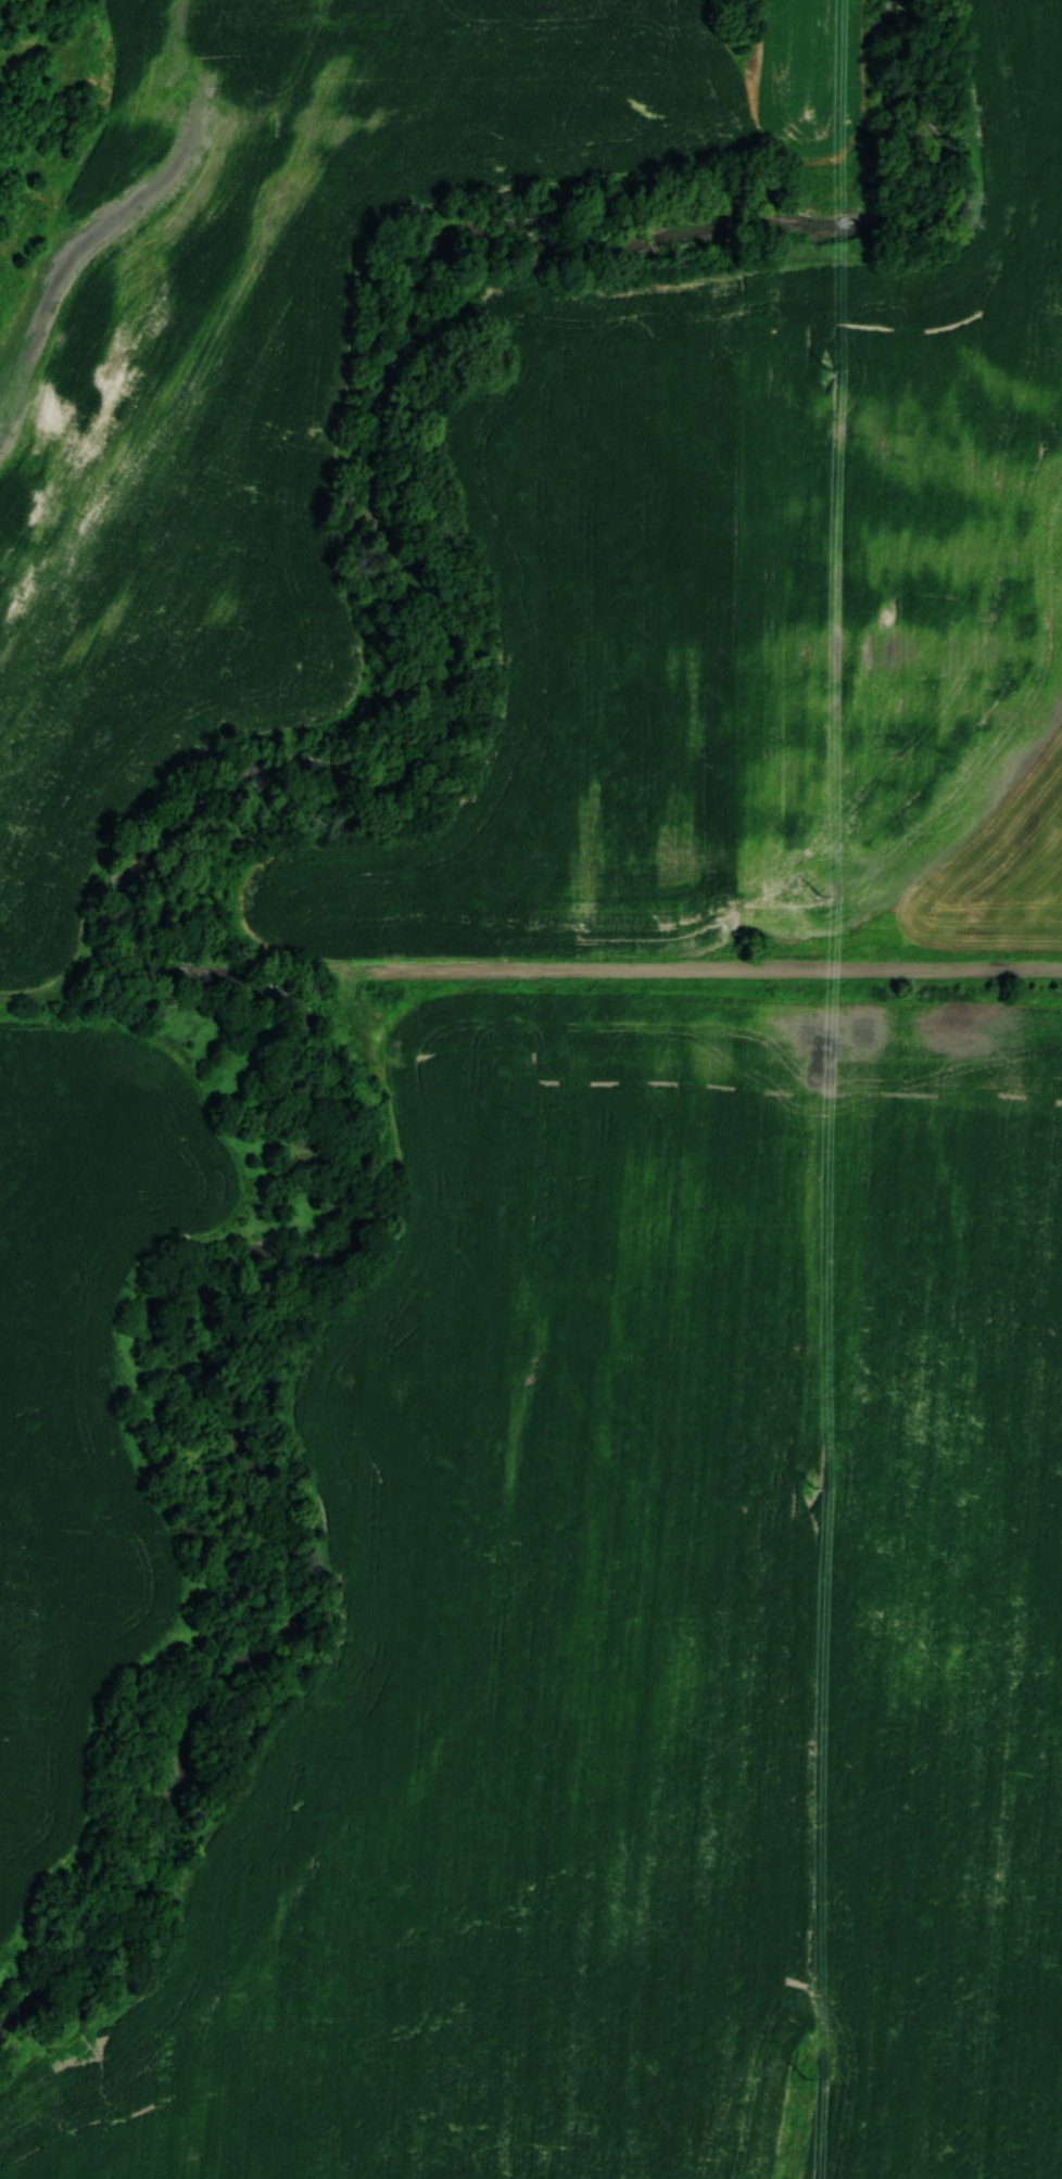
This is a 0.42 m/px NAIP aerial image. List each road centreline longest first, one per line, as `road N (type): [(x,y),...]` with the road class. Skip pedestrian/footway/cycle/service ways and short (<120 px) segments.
road 1 (residential): [(1061,969),(343,971)]

